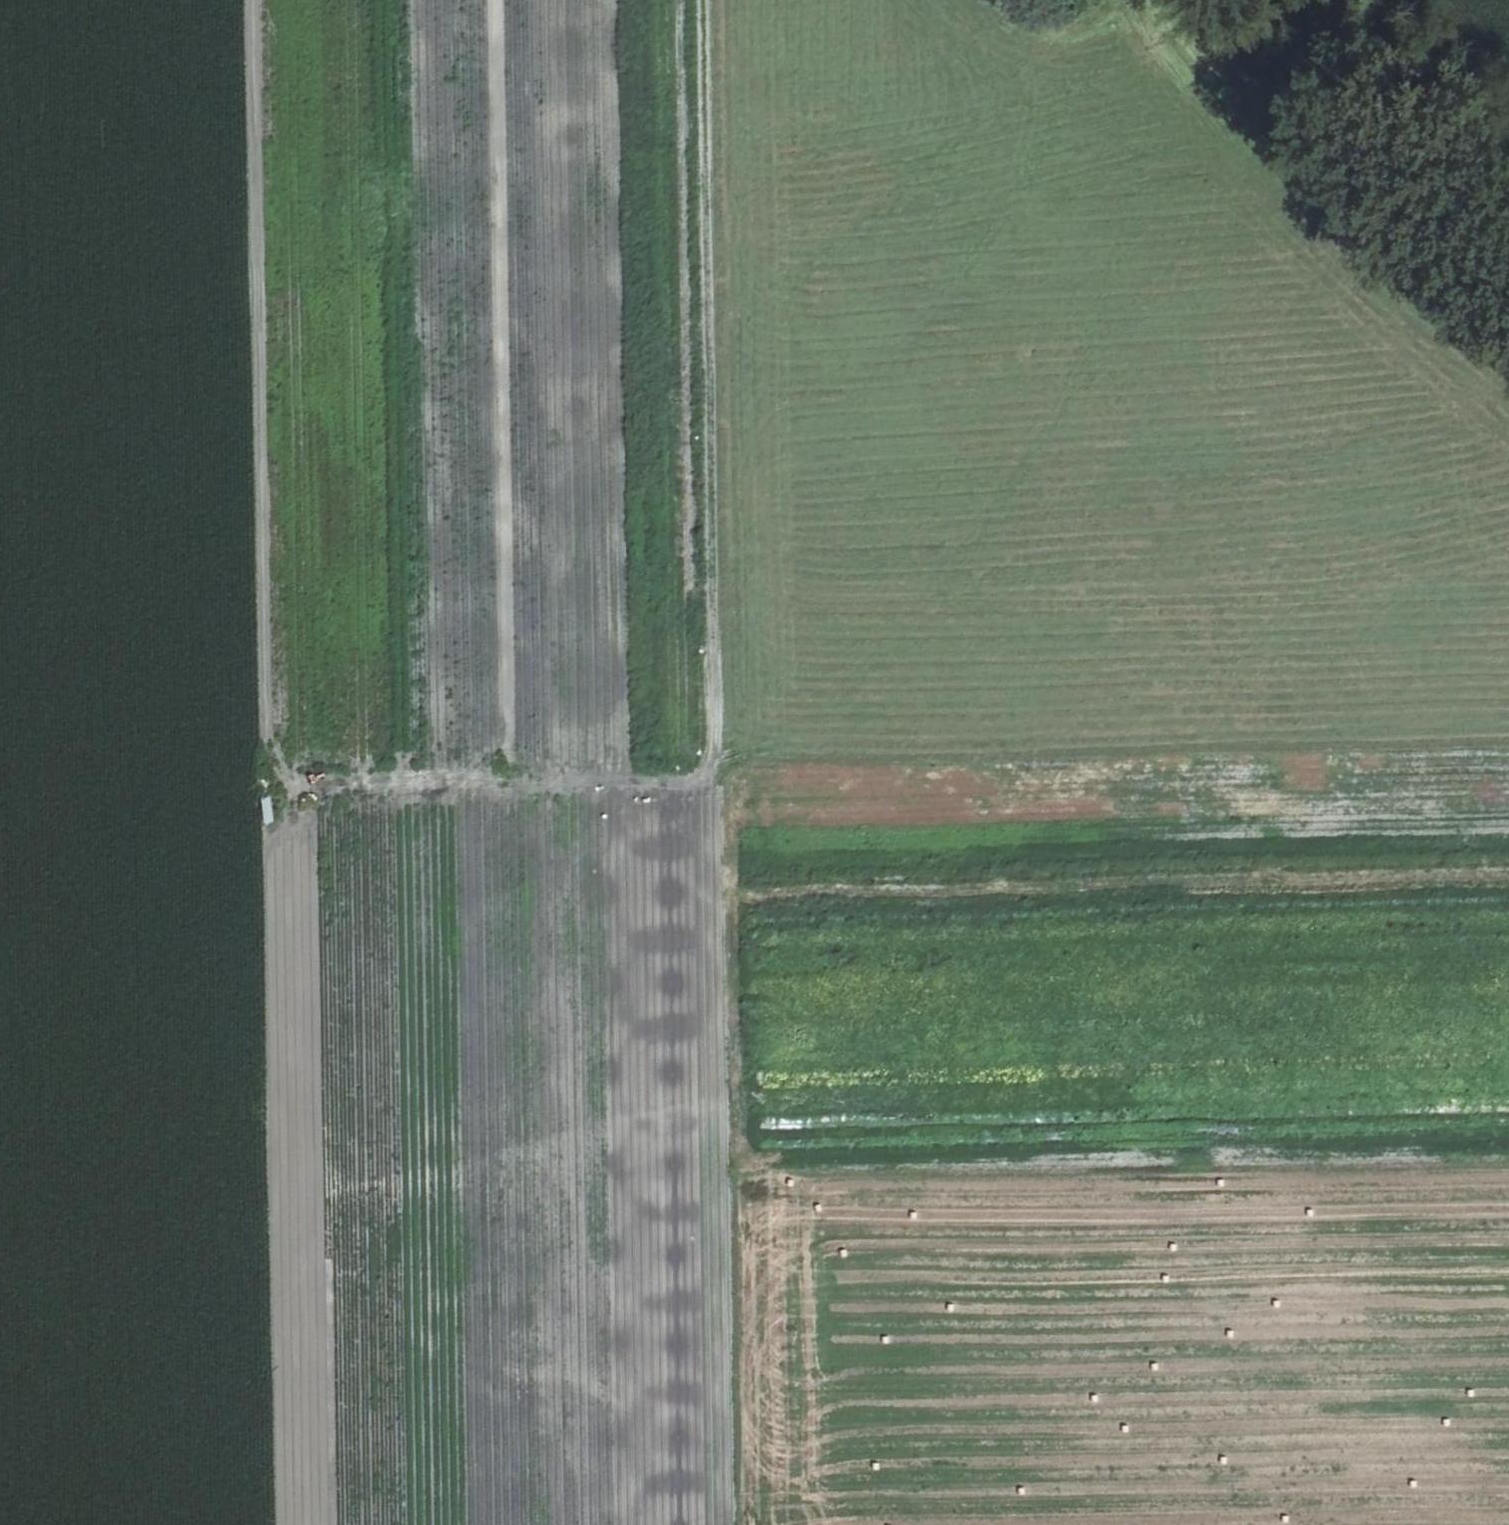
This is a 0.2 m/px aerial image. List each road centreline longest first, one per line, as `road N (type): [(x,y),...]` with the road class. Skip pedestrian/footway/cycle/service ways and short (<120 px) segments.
road 1 (track): [(1151,0),(1257,106)]

